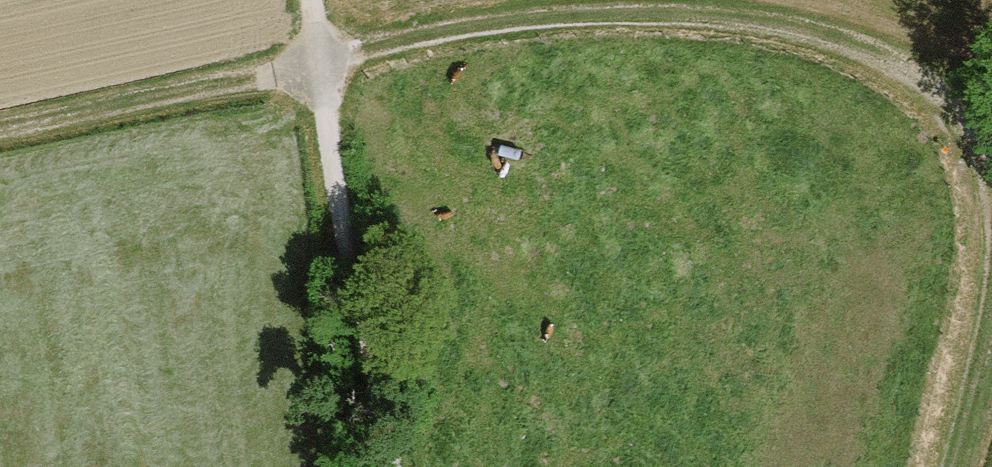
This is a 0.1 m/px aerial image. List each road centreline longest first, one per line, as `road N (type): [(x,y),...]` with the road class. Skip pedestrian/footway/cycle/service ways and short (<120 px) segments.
road 1 (track): [(991,179),(959,111),(896,59),(702,15),(518,20),(0,129)]
road 2 (track): [(311,0),(391,466)]
road 3 (track): [(953,466),(991,289)]

